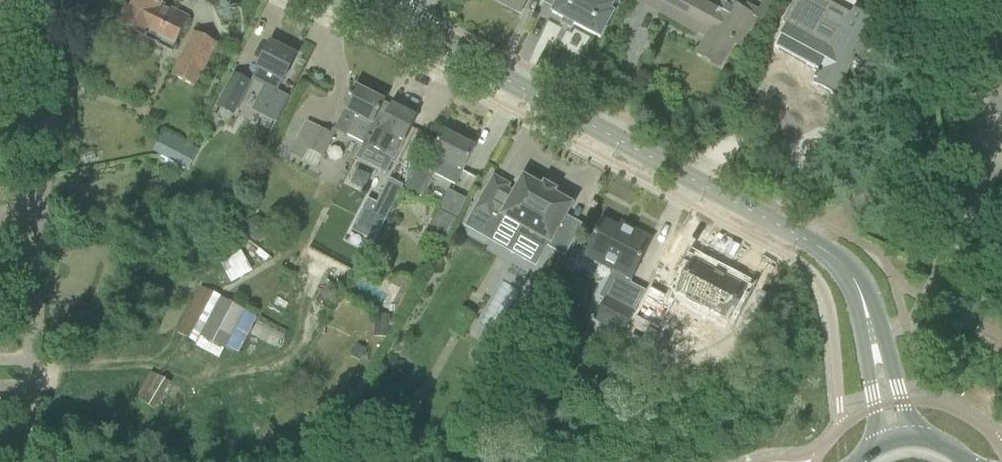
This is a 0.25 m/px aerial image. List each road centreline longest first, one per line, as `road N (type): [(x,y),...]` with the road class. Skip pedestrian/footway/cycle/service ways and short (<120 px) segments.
road 1 (tertiary): [(874,342),(853,277),(818,243),(407,29)]
road 2 (residential): [(29,461),(39,203)]
road 3 (residential): [(39,203),(48,0)]

